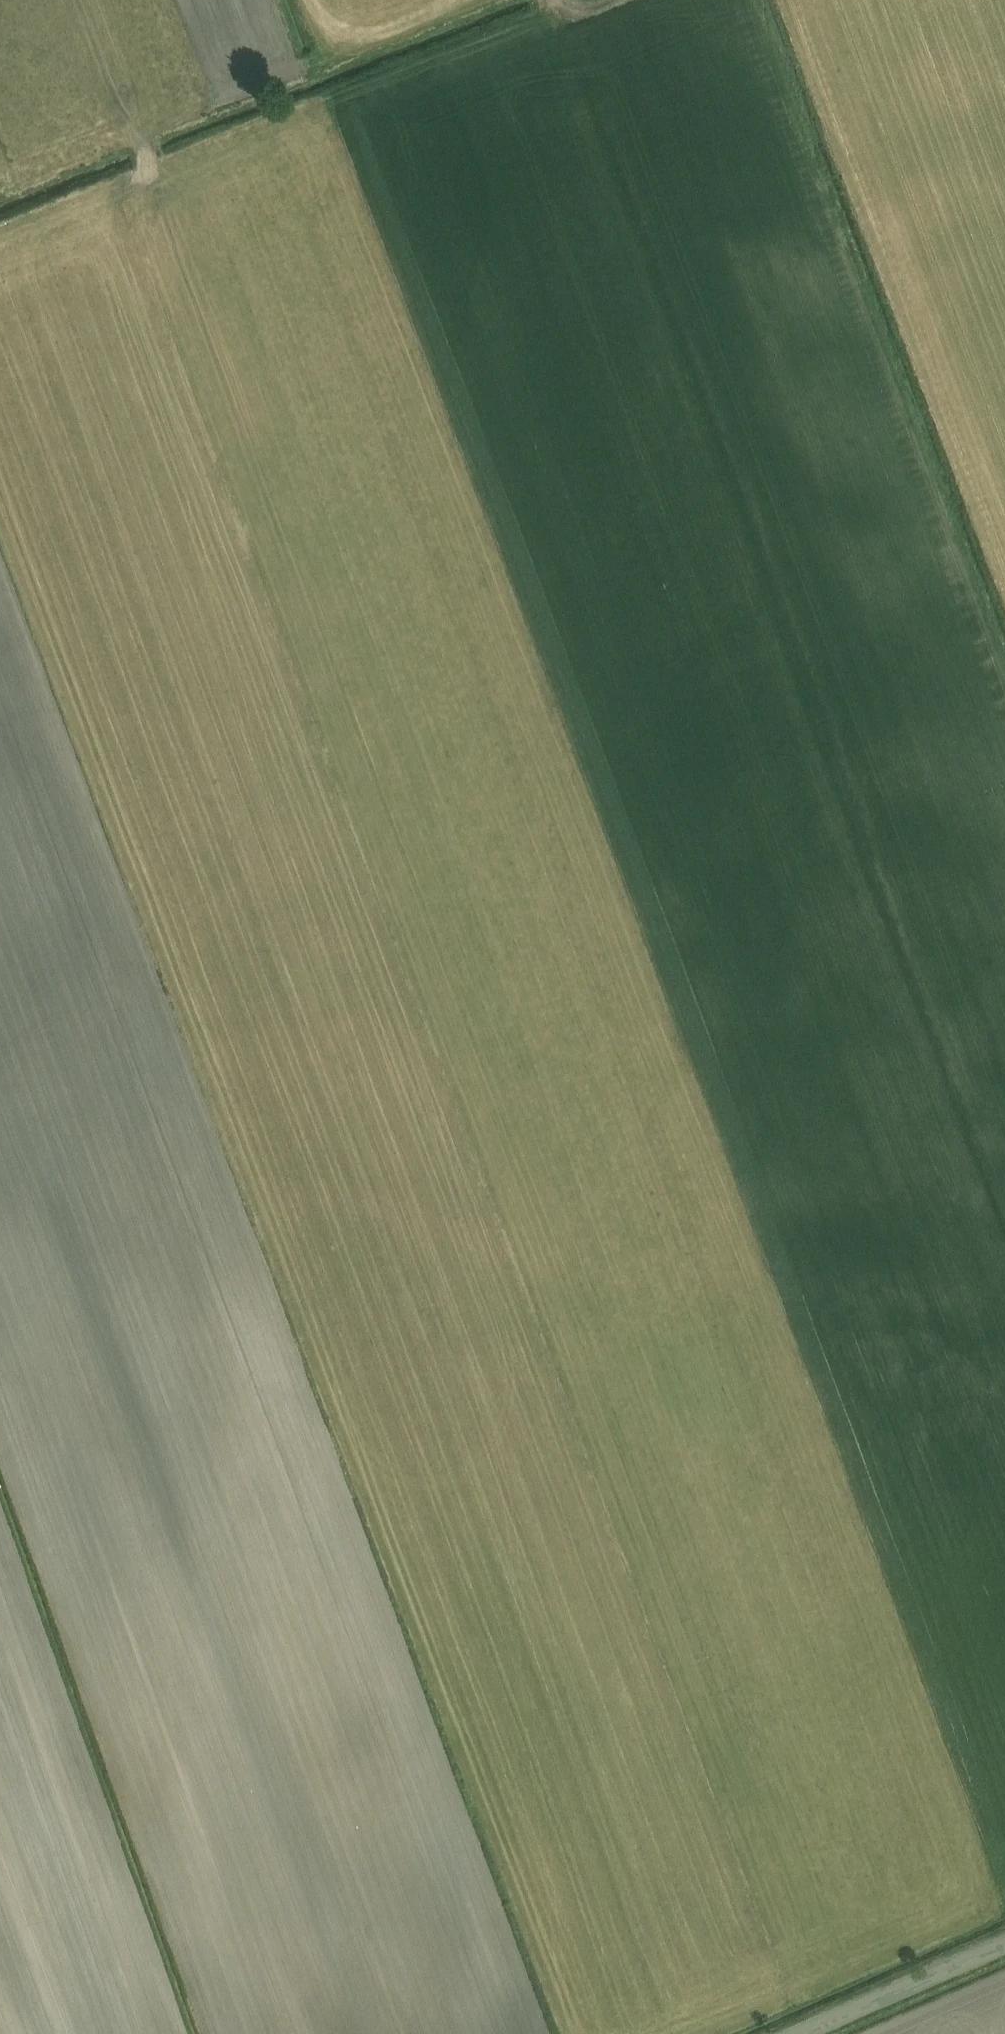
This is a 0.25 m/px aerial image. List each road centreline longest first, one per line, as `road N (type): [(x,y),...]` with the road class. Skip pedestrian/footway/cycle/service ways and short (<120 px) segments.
road 1 (tertiary): [(795,2033),(1004,1942)]

